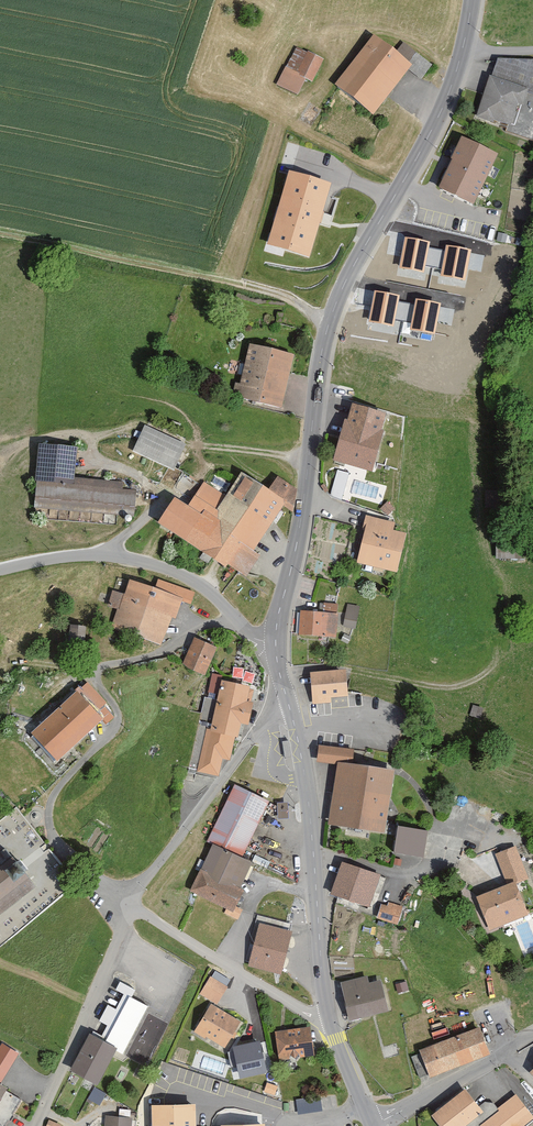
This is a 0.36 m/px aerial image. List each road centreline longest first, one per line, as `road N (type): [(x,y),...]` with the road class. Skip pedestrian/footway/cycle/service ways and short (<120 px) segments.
road 1 (tertiary): [(472,0),(440,113),(330,321),(276,642)]
road 2 (unclassified): [(276,642),(250,634),(195,581),(151,564),(110,554),(0,569)]
road 3 (tertiary): [(329,1017),(293,717)]
road 4 (residential): [(293,717),(253,738),(130,905)]
road 5 (track): [(279,669),(341,668),(448,687),(489,671),(497,640)]
road 6 (residential): [(130,905),(36,1125)]
road 7 (residential): [(130,905),(301,1010),(329,1017)]
road 8 (unclassified): [(532,1034),(375,1125)]

